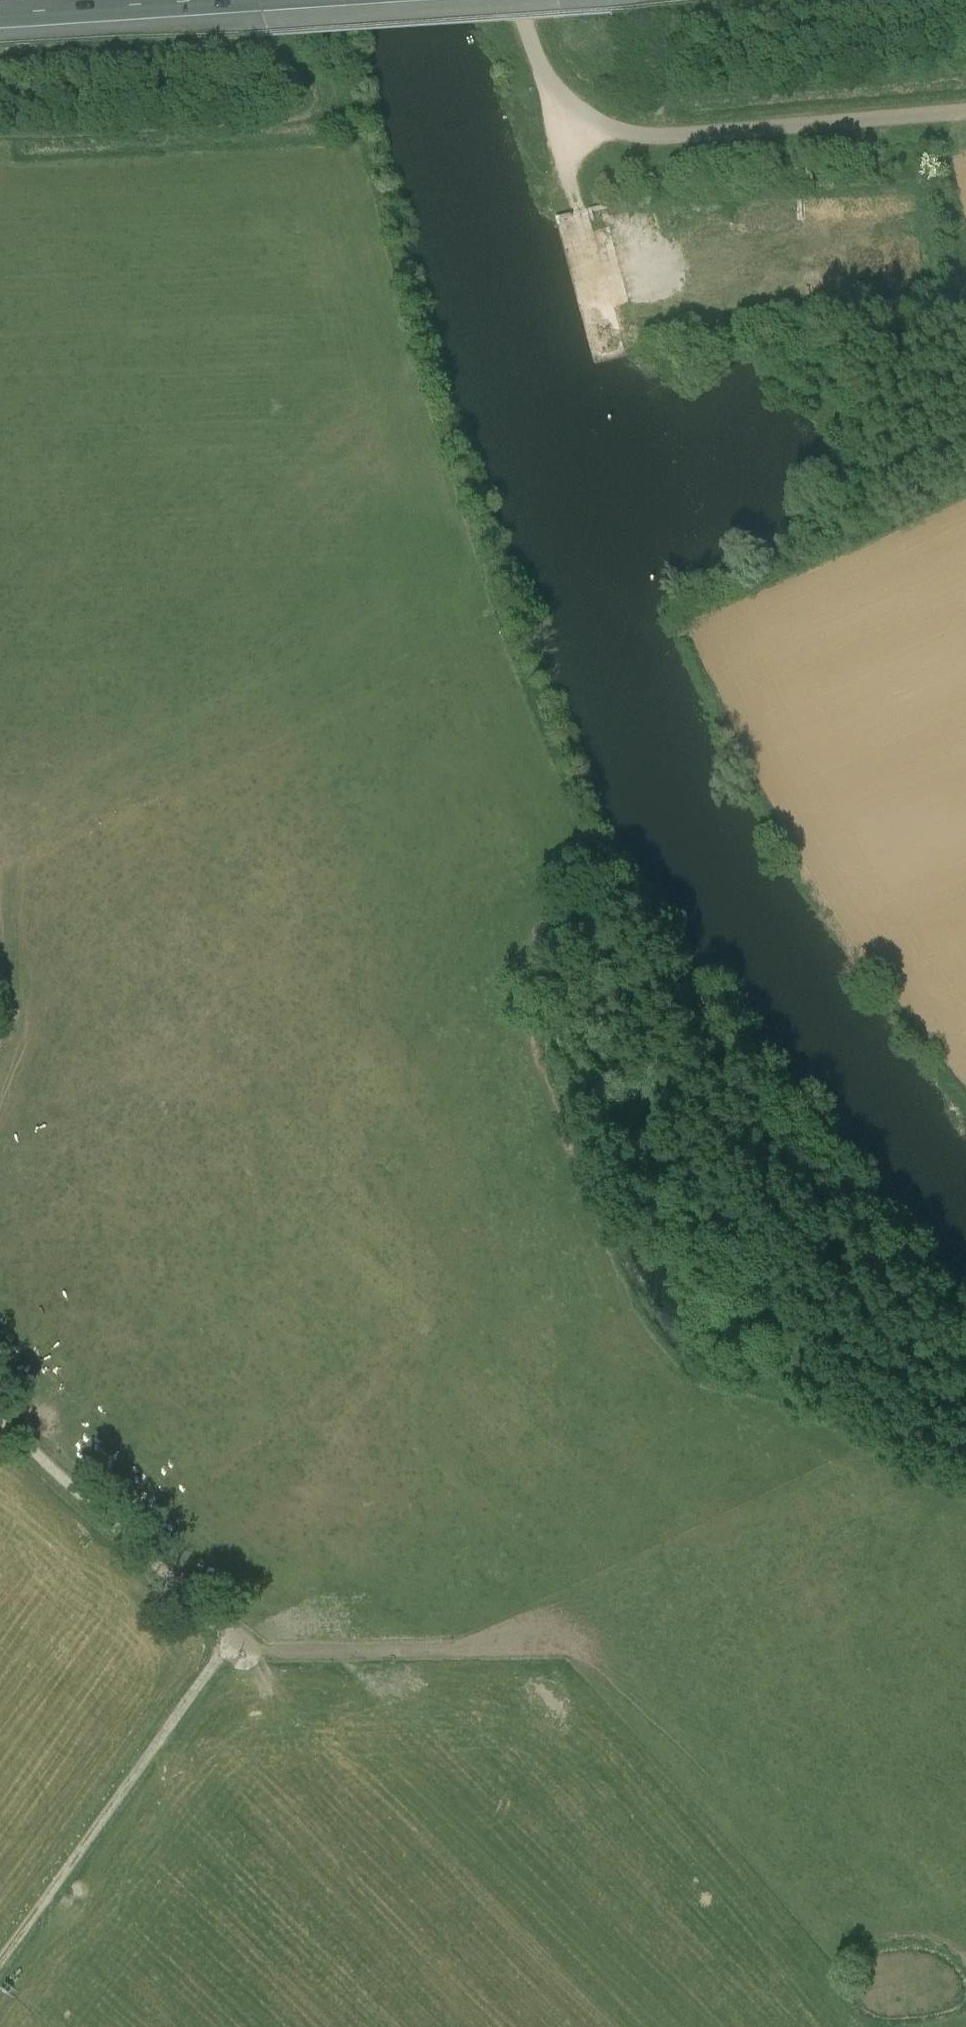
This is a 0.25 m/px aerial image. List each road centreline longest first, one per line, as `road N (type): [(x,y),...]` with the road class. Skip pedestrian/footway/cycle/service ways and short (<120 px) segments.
road 1 (unclassified): [(965,112),(651,137),(622,131),(589,118),(543,77),(519,0)]
road 2 (motorway): [(0,13),(193,0)]

